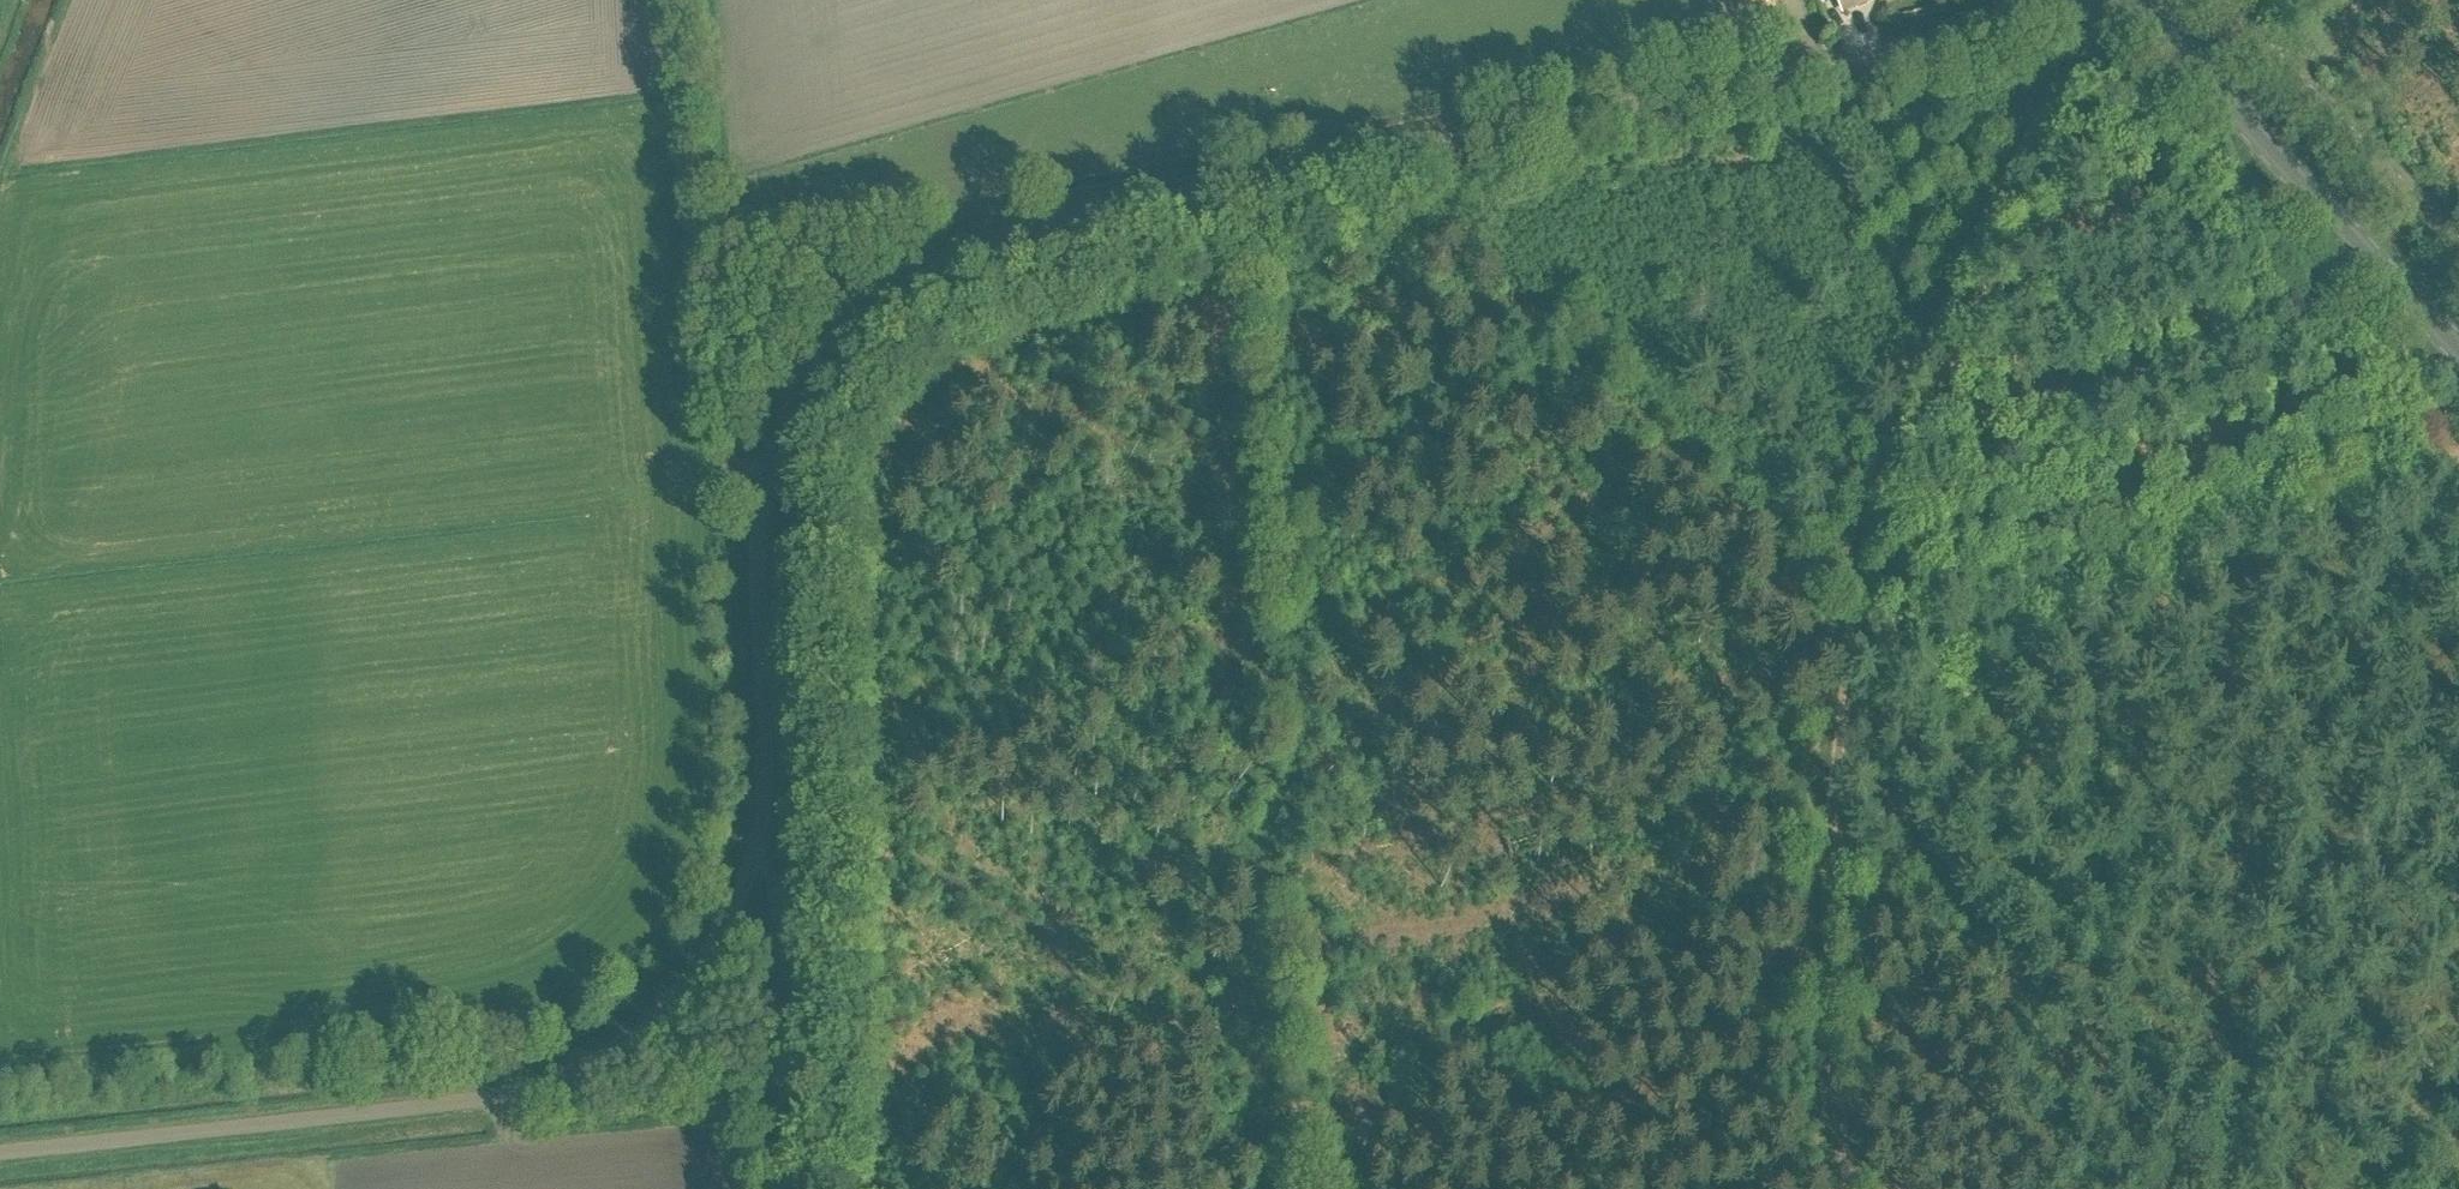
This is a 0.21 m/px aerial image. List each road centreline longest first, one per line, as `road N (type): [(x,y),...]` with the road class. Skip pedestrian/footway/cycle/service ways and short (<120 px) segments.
road 1 (unclassified): [(0,1154),(470,1103),(579,1069),(674,1001),(722,935),(757,854),(765,789),(756,540),(764,483),(801,392),(846,324),(908,279),(985,237),(1930,44),(1990,30),(2051,0)]
road 2 (secondary): [(2458,351),(2139,0)]

